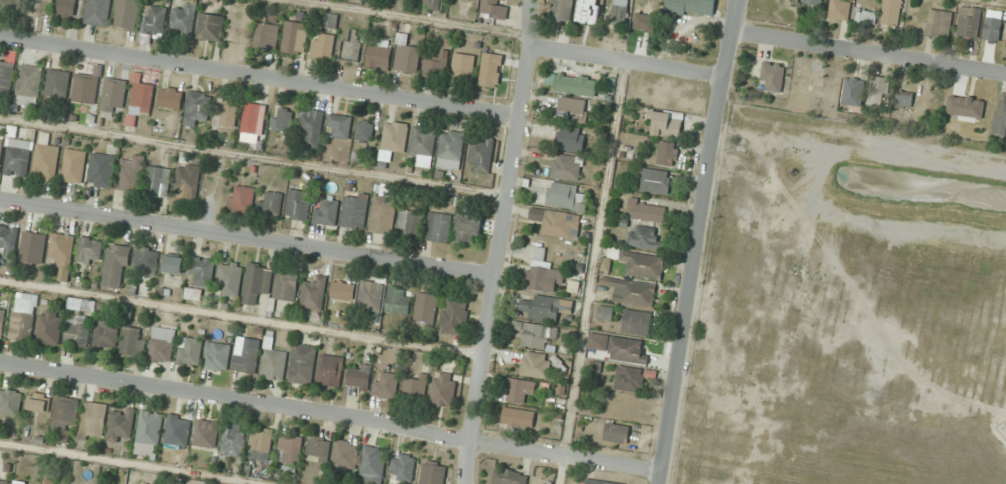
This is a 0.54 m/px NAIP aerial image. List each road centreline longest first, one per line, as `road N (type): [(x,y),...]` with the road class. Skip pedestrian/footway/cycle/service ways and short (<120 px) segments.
road 1 (residential): [(659,467),(0,368)]
road 2 (residential): [(517,116),(0,35)]
road 3 (residential): [(500,281),(0,199)]
road 4 (residential): [(736,0),(656,483)]
road 5 (residential): [(530,0),(474,483)]
road 6 (residential): [(1005,72),(732,29)]
road 7 (residential): [(724,74),(528,46)]

